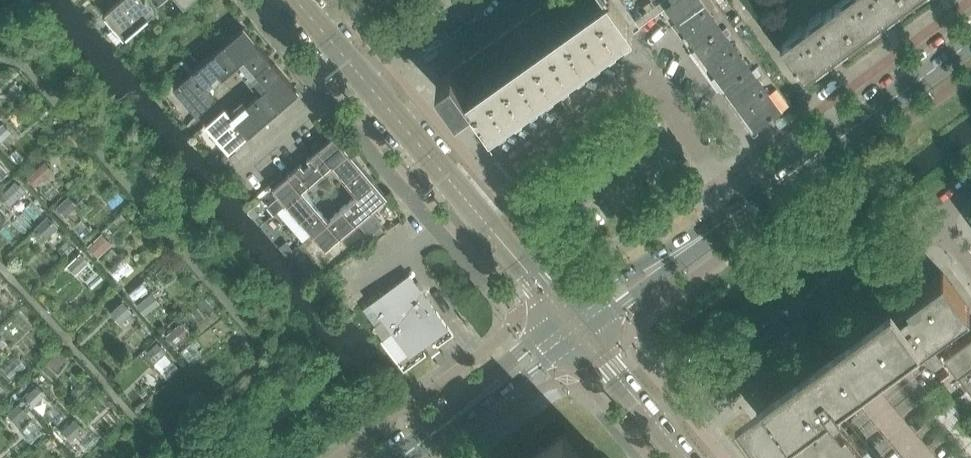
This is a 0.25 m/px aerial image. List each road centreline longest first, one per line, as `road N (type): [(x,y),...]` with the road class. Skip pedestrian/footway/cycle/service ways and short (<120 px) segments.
road 1 (tertiary): [(666,261),(970,42)]
road 2 (residential): [(654,421),(932,221)]
road 3 (tertiary): [(568,319),(364,78)]
road 4 (residential): [(246,173),(364,78)]
road 5 (residential): [(364,78),(476,0)]

